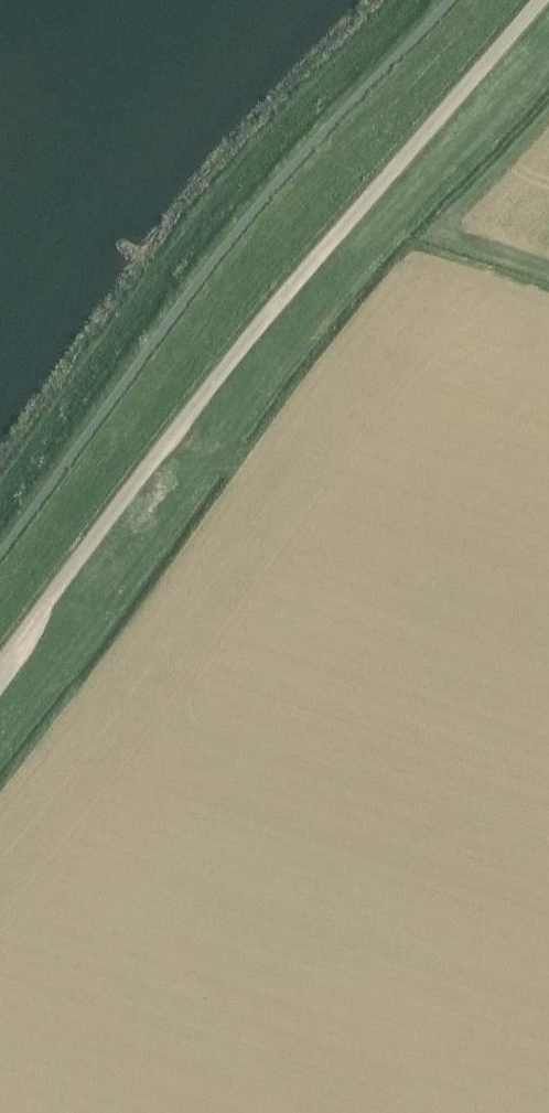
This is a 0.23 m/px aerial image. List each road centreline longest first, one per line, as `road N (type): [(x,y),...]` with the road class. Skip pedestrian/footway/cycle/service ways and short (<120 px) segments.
road 1 (unclassified): [(0,674),(130,489),(390,172),(548,0)]

